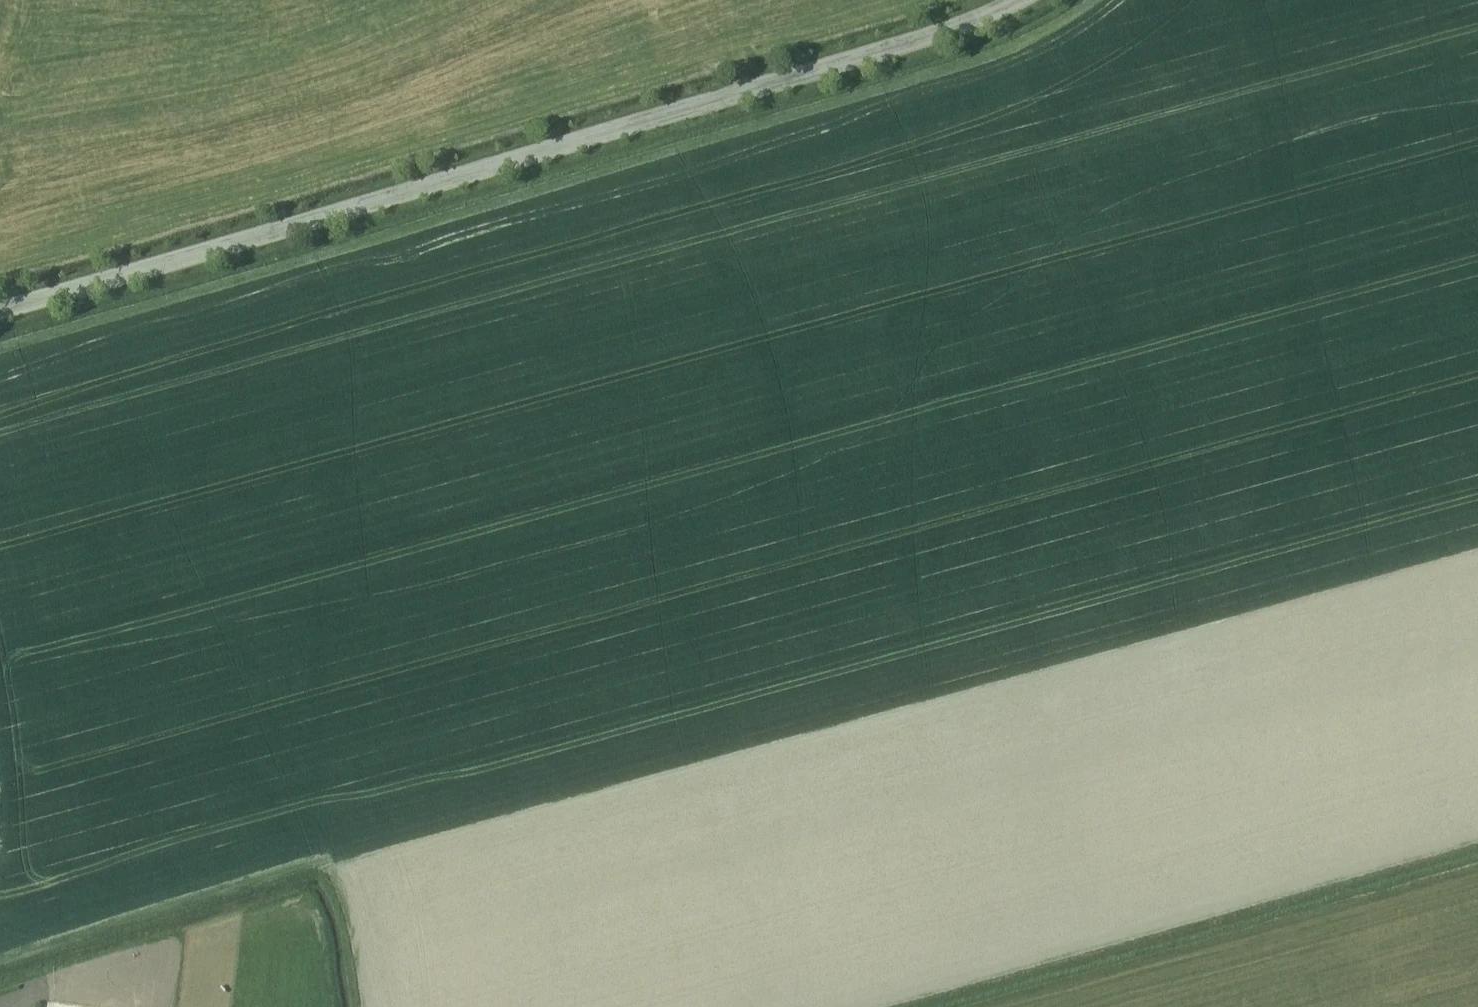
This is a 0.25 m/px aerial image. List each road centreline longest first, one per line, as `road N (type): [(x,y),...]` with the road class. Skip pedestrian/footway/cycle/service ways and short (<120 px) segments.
road 1 (unclassified): [(0,308),(966,22),(1016,0)]

